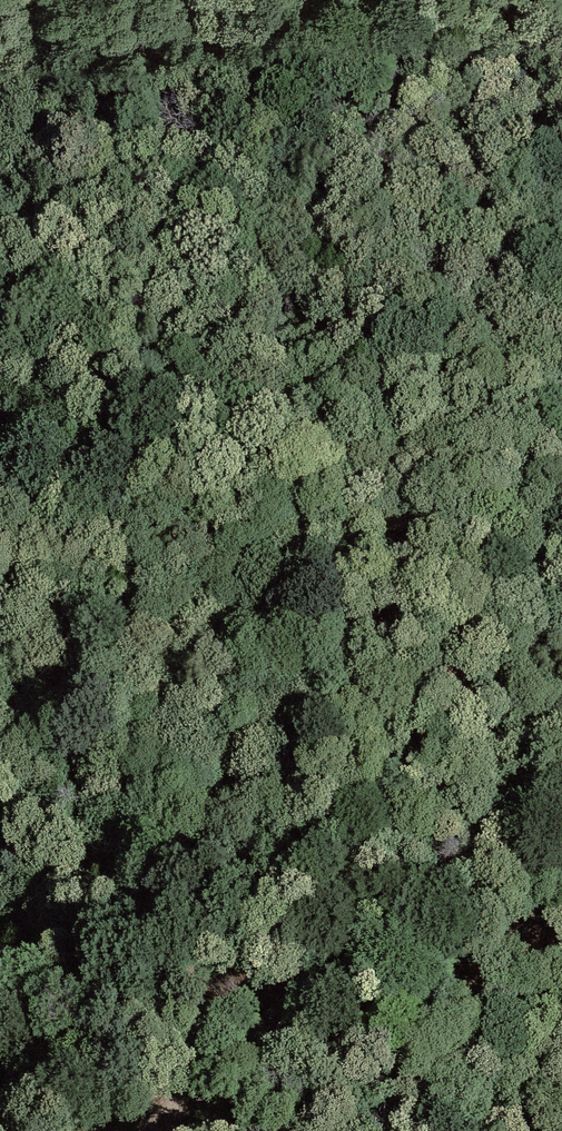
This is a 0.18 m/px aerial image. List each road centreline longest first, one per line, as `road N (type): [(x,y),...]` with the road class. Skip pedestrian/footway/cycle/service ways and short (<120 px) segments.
road 1 (track): [(367,976),(362,886),(391,778),(385,745),(341,666),(343,549),(180,399),(126,370)]
road 2 (track): [(0,637),(80,412),(126,370)]
road 3 (track): [(455,1130),(417,1079),(367,976)]

